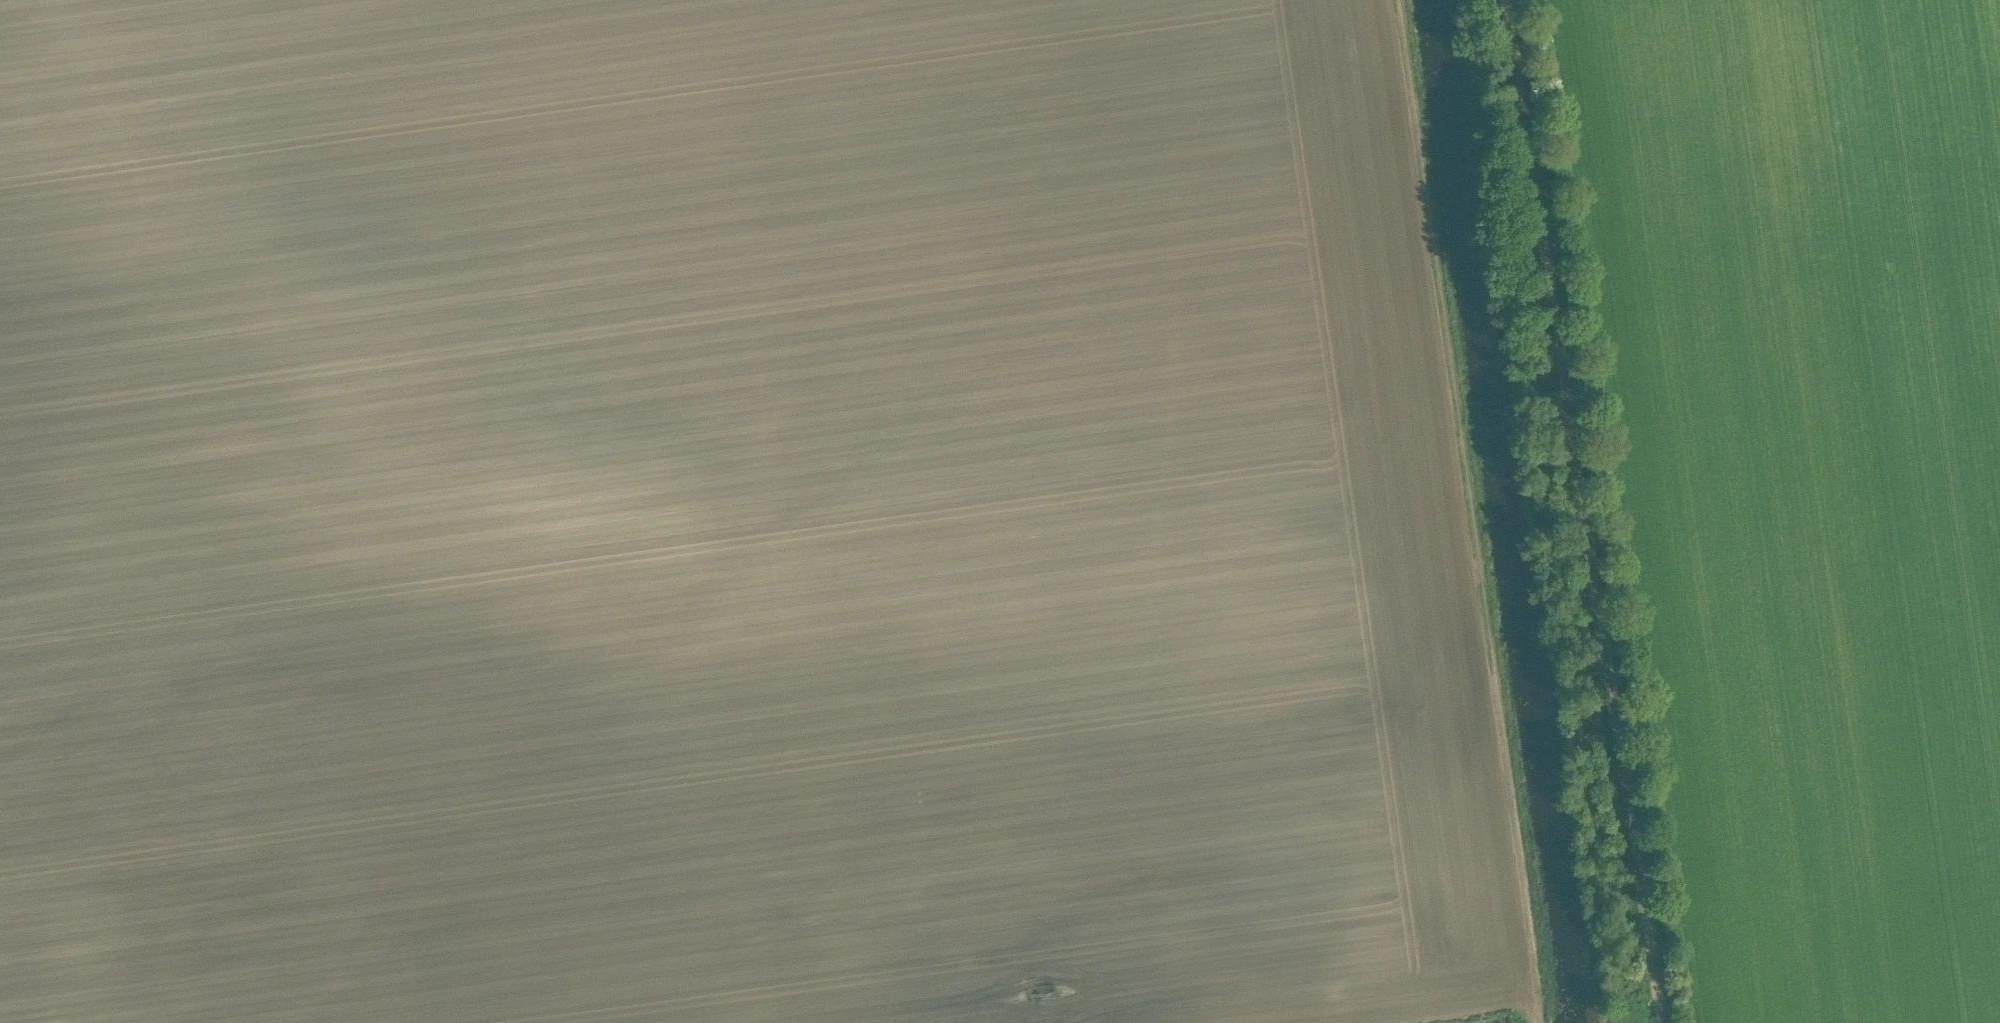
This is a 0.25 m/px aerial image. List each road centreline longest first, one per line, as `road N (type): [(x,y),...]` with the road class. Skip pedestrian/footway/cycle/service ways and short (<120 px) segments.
road 1 (track): [(1656,1022),(1507,0)]

